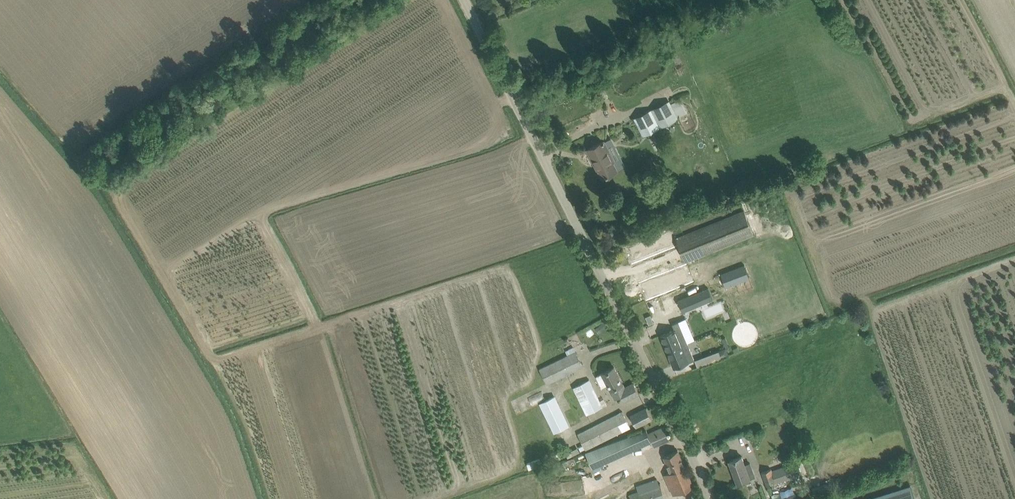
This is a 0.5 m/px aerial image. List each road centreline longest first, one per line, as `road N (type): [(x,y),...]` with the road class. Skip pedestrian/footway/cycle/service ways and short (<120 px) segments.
road 1 (unclassified): [(710,498),(464,0)]

